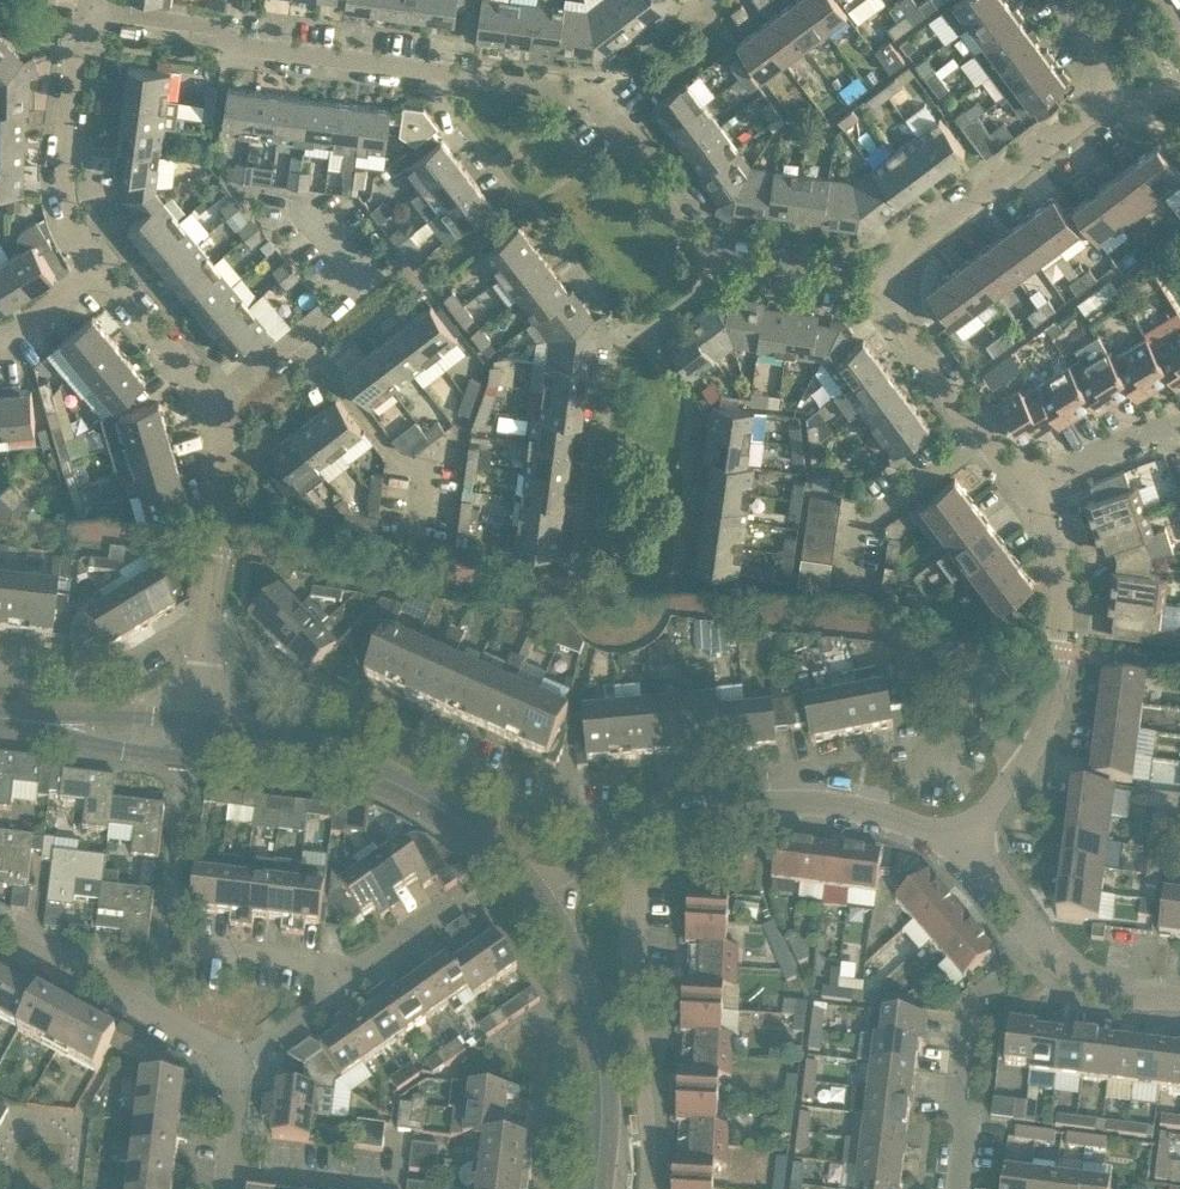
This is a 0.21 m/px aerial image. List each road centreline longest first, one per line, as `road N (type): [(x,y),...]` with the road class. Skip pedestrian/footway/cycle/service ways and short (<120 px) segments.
road 1 (residential): [(707,256),(585,91),(80,17)]
road 2 (residential): [(208,633),(231,639),(280,691),(437,757),(501,803),(584,814),(624,850)]
road 3 (residential): [(960,849),(1027,762),(1056,669),(1064,590),(1050,524),(1024,482)]
road 4 (residential): [(624,850),(663,829),(773,803),(895,818),(960,849)]
road 5 (residential): [(624,850),(635,888),(631,993),(650,1133),(647,1188)]
road 6 (tertiary): [(592,1188),(601,1096),(586,1002),(537,904)]
road 7 (residential): [(886,275),(892,253),(1116,96)]
road 8 (residential): [(958,1188),(964,1020),(1041,941)]
road 9 (residential): [(238,1062),(0,931)]
road 10 (tertiary): [(537,904),(505,864),(432,802),(320,758)]
road 11 (residential): [(103,266),(67,220),(57,172),(80,17)]
road 12 (residential): [(417,536),(425,462),(395,456),(300,331)]
road 13 (residential): [(208,633),(225,453),(213,403)]
road 14 (residential): [(845,595),(854,529),(987,437)]
road 15 (residential): [(208,633),(178,632),(104,678),(0,675)]
road 16 (residential): [(987,437),(886,317),(886,275)]
road 17 (residential): [(300,331),(367,281),(298,199)]
road 18 (residential): [(371,967),(188,946)]
road 19 (residential): [(886,275),(707,256)]
road 20 (residential): [(213,403),(103,266)]
road 21 (residential): [(1024,482),(1139,433),(1179,425)]
road 22 (residential): [(238,1062),(371,967)]
road 23 (residential): [(1041,941),(1077,977),(1120,995),(1179,1000)]
road 24 (tertiary): [(197,724),(87,715),(48,726)]
road 25 (tertiary): [(48,726),(90,742),(192,756)]
road 26 (residential): [(371,967),(486,894)]
road 27 (tertiary): [(320,758),(279,736),(197,724)]
road 28 (tertiary): [(192,756),(259,764),(320,758)]
road 29 (residential): [(0,341),(103,266)]
road 30 (residential): [(960,849),(992,876),(1041,941)]

